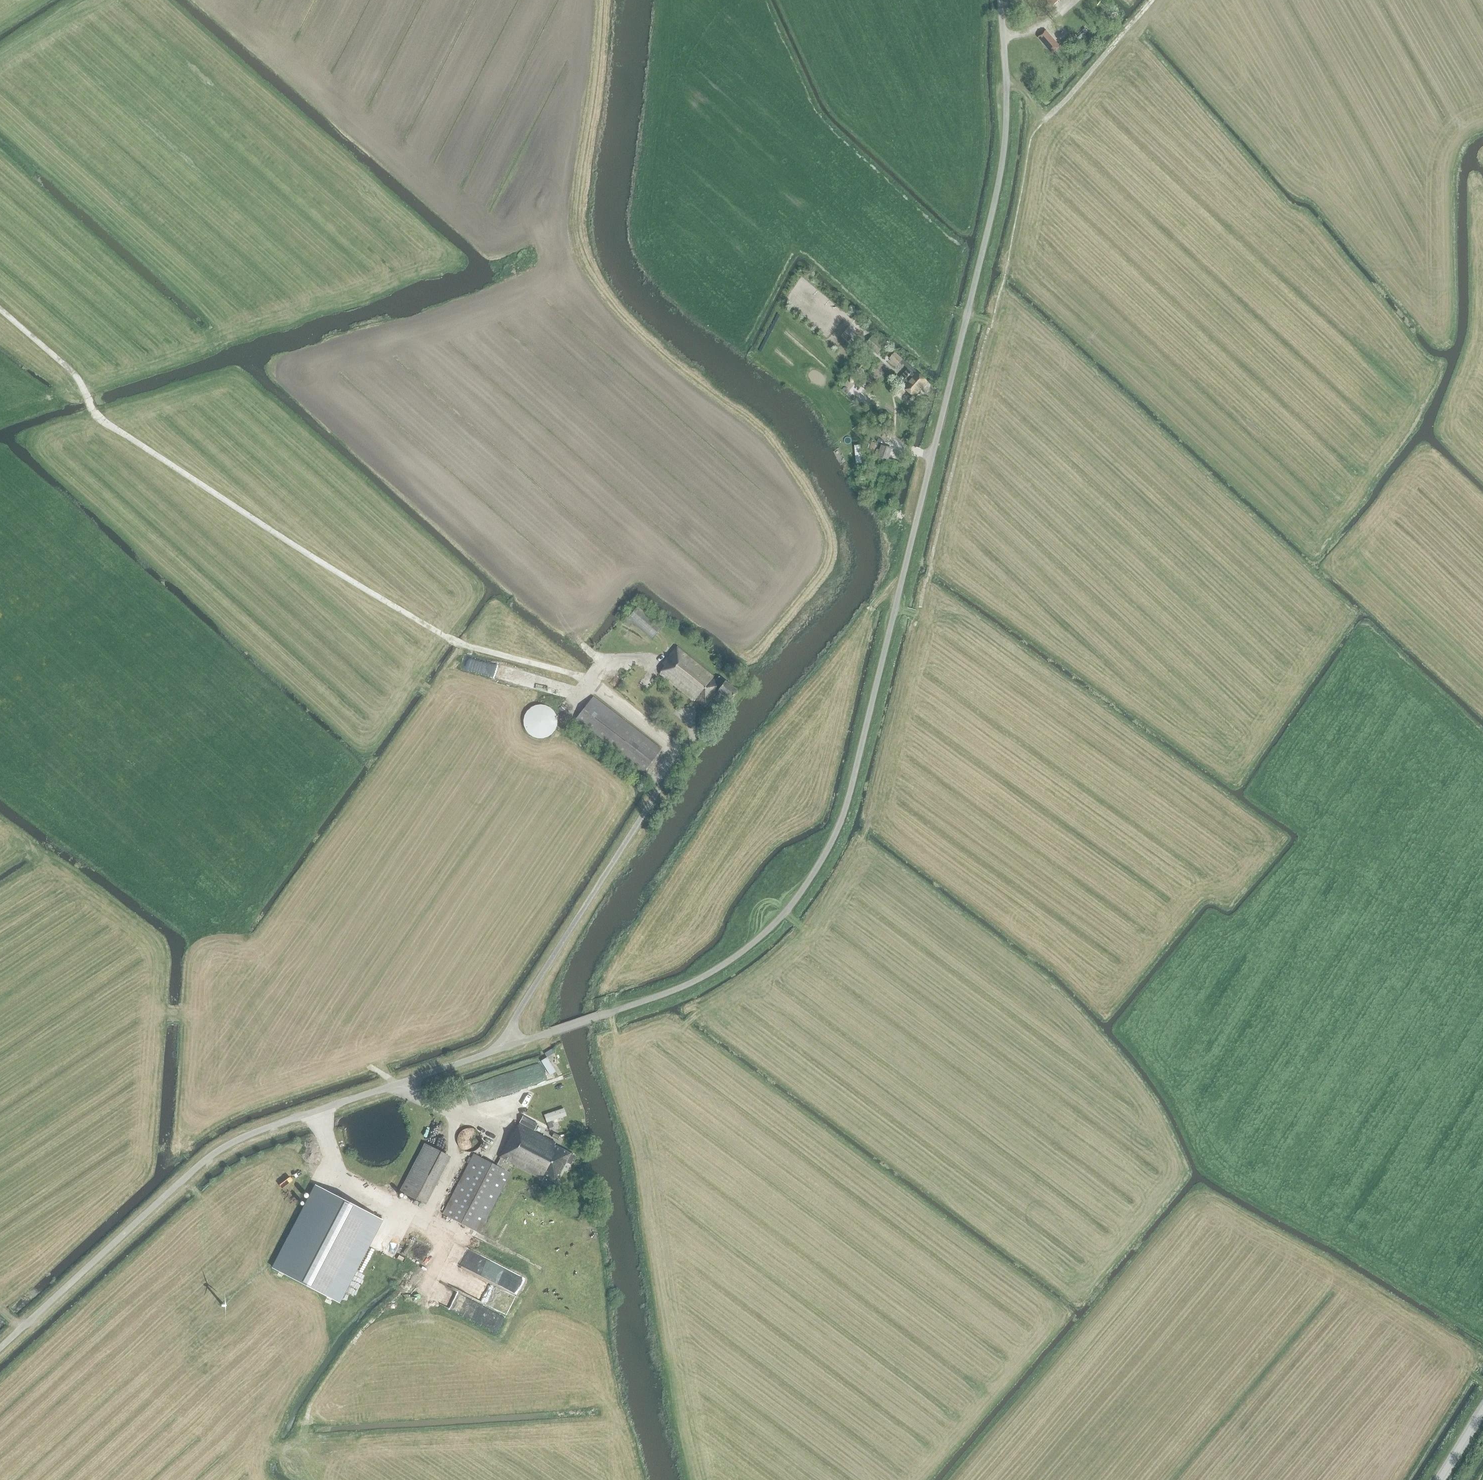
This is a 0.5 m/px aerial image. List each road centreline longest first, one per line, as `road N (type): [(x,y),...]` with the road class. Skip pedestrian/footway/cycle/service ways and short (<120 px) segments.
road 1 (unclassified): [(0,1348),(227,1145),(668,992),(751,945),(795,901),(848,799),(988,228),(1006,116),(999,0)]

